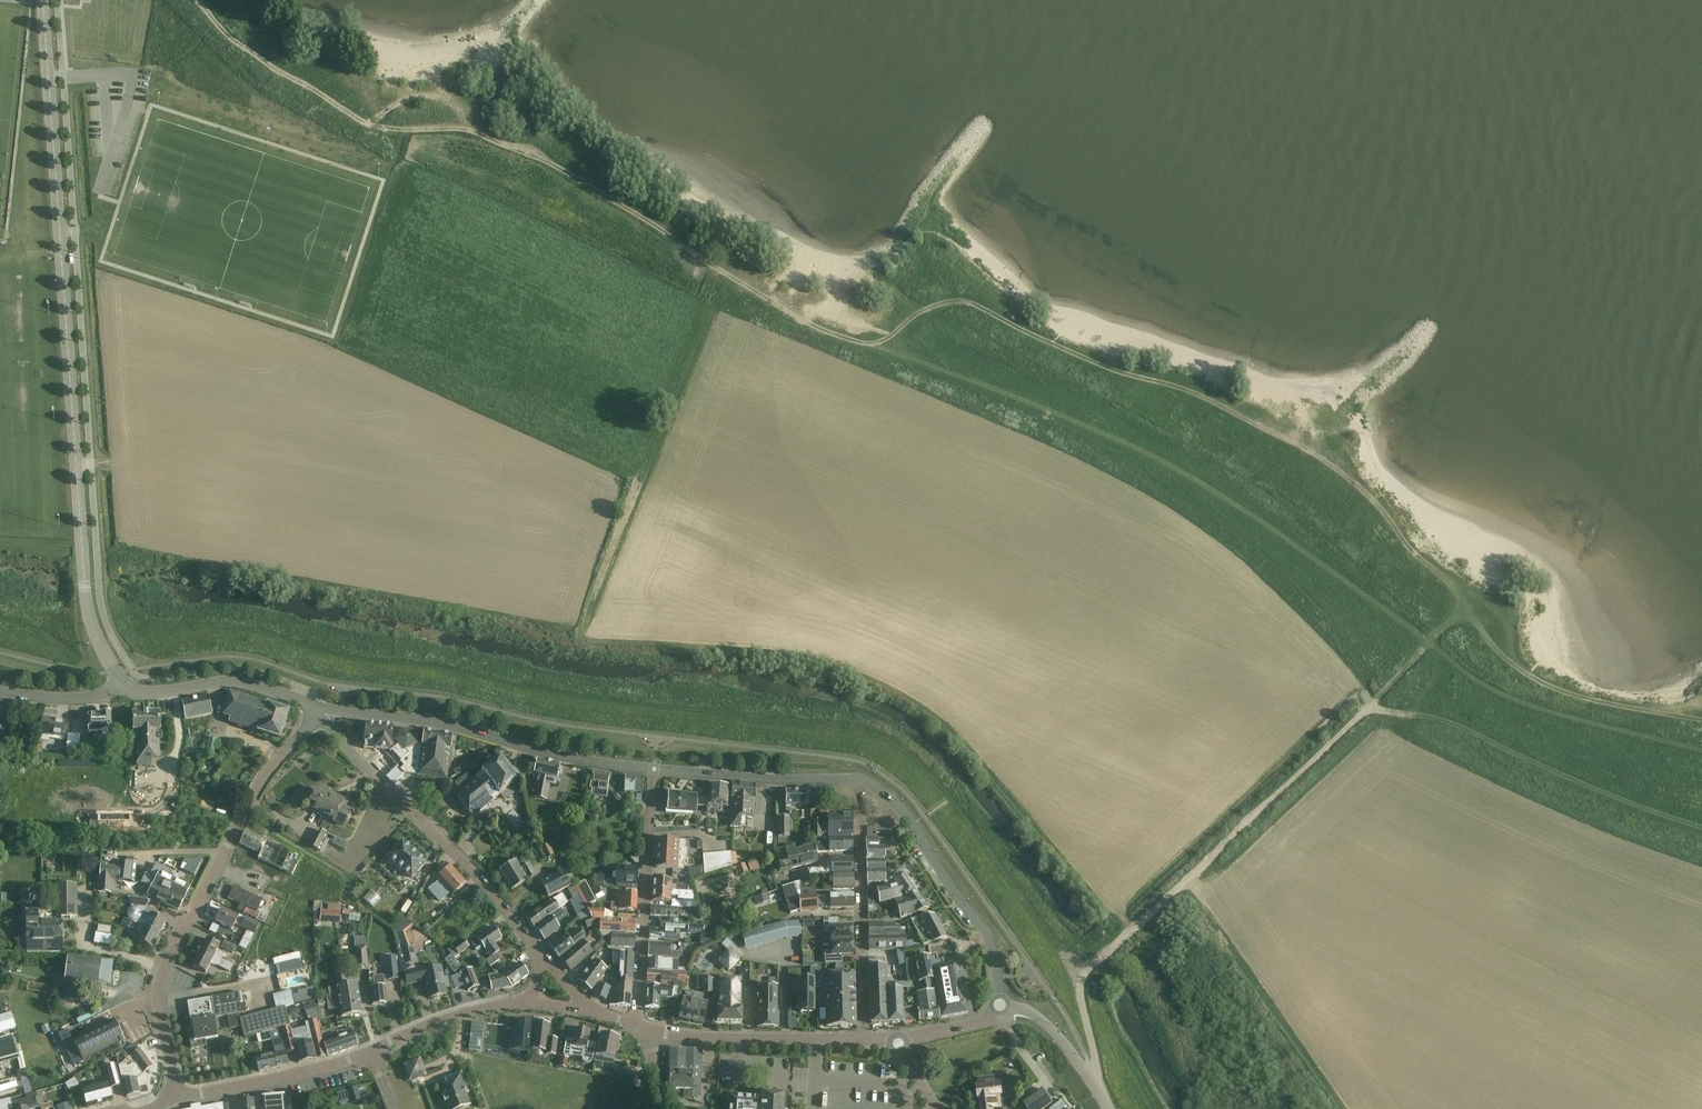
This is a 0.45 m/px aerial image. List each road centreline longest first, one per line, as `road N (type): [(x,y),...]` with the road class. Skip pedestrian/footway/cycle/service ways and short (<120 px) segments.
road 1 (track): [(1701,719),(1536,669),(1477,593),(1359,486),(1215,404),(1072,356),(966,303),(946,305),(875,341),(839,336),(535,155),(471,130),(393,131),(342,120),(232,42),(194,0)]
road 2 (track): [(1443,719),(1350,613),(1177,488),(1016,399),(866,342)]
road 3 (tertiary): [(121,688),(84,586),(42,0)]
road 4 (tertiary): [(176,1092),(159,1011),(161,971),(269,771),(322,707)]
road 5 (track): [(1084,976),(1370,709)]
road 6 (track): [(1701,827),(1605,795),(1443,719),(1370,709)]
road 7 (tertiary): [(654,768),(546,753),(420,719),(322,707)]
road 8 (residential): [(541,957),(472,871),(334,731),(322,707)]
road 9 (tertiary): [(1000,1004),(986,931),(900,808),(864,780),(835,778)]
road 10 (residential): [(864,1039),(857,812),(835,778)]
road 11 (residential): [(654,768),(635,1024)]
road 12 (residential): [(864,1039),(705,1038),(646,1030)]
road 13 (tertiary): [(322,707),(240,681),(121,688)]
road 14 (residential): [(176,1092),(217,1091),(369,1052)]
road 15 (tertiary): [(835,778),(654,768)]
road 16 (residential): [(369,1052),(470,1010),(521,1003)]
road 17 (track): [(1370,709),(1477,593)]
road 18 (tertiary): [(1109,1108),(1059,1037),(1026,1011),(1000,1004)]
road 19 (residential): [(121,688),(62,699),(0,688)]

